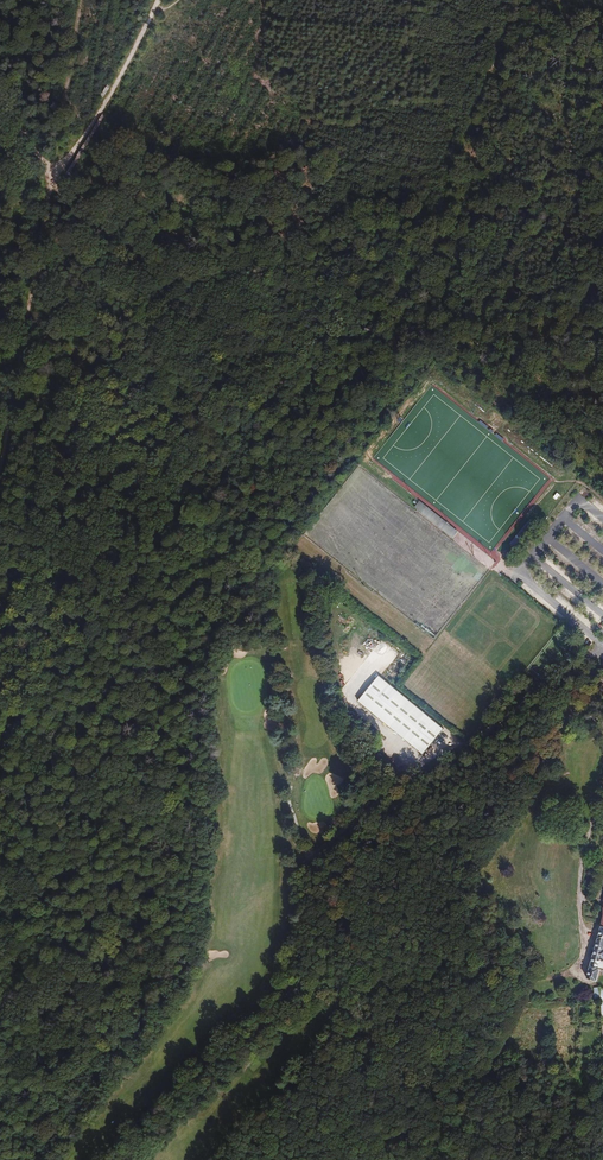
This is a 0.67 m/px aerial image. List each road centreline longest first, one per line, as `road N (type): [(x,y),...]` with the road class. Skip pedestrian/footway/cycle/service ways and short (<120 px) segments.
road 1 (track): [(0,754),(415,220)]
road 2 (track): [(0,366),(170,277),(442,211)]
road 3 (track): [(0,93),(53,176),(95,317),(236,451)]
road 4 (track): [(53,176),(0,451)]
road 5 (track): [(53,176),(98,114),(159,0)]
road 6 (track): [(53,176),(84,0)]

